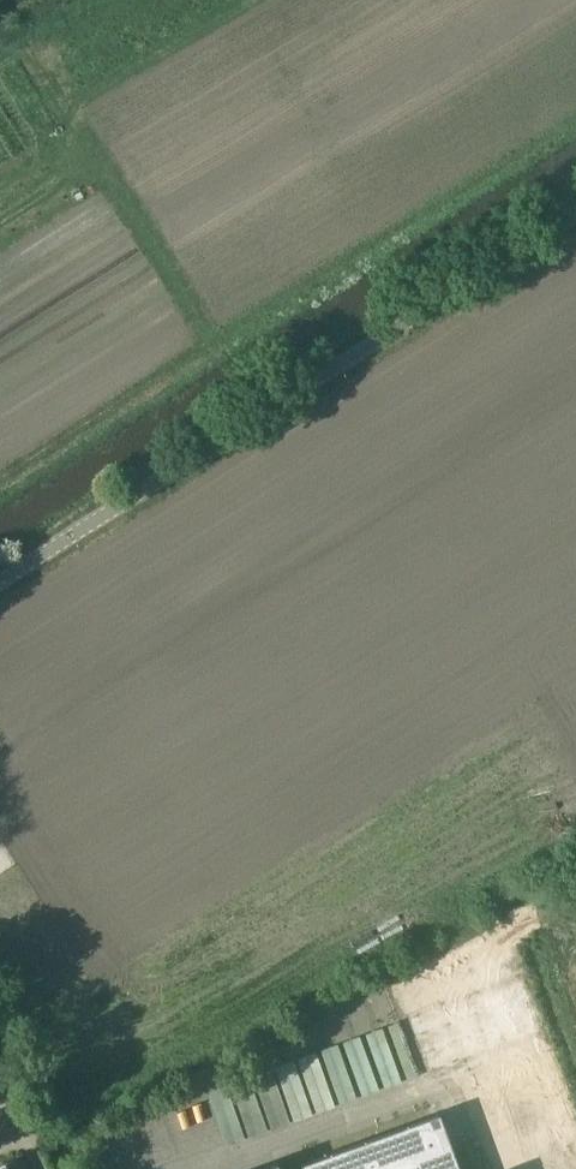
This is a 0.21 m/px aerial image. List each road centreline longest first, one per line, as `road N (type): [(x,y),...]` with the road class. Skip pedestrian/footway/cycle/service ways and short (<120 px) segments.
road 1 (unclassified): [(0,579),(575,215)]

